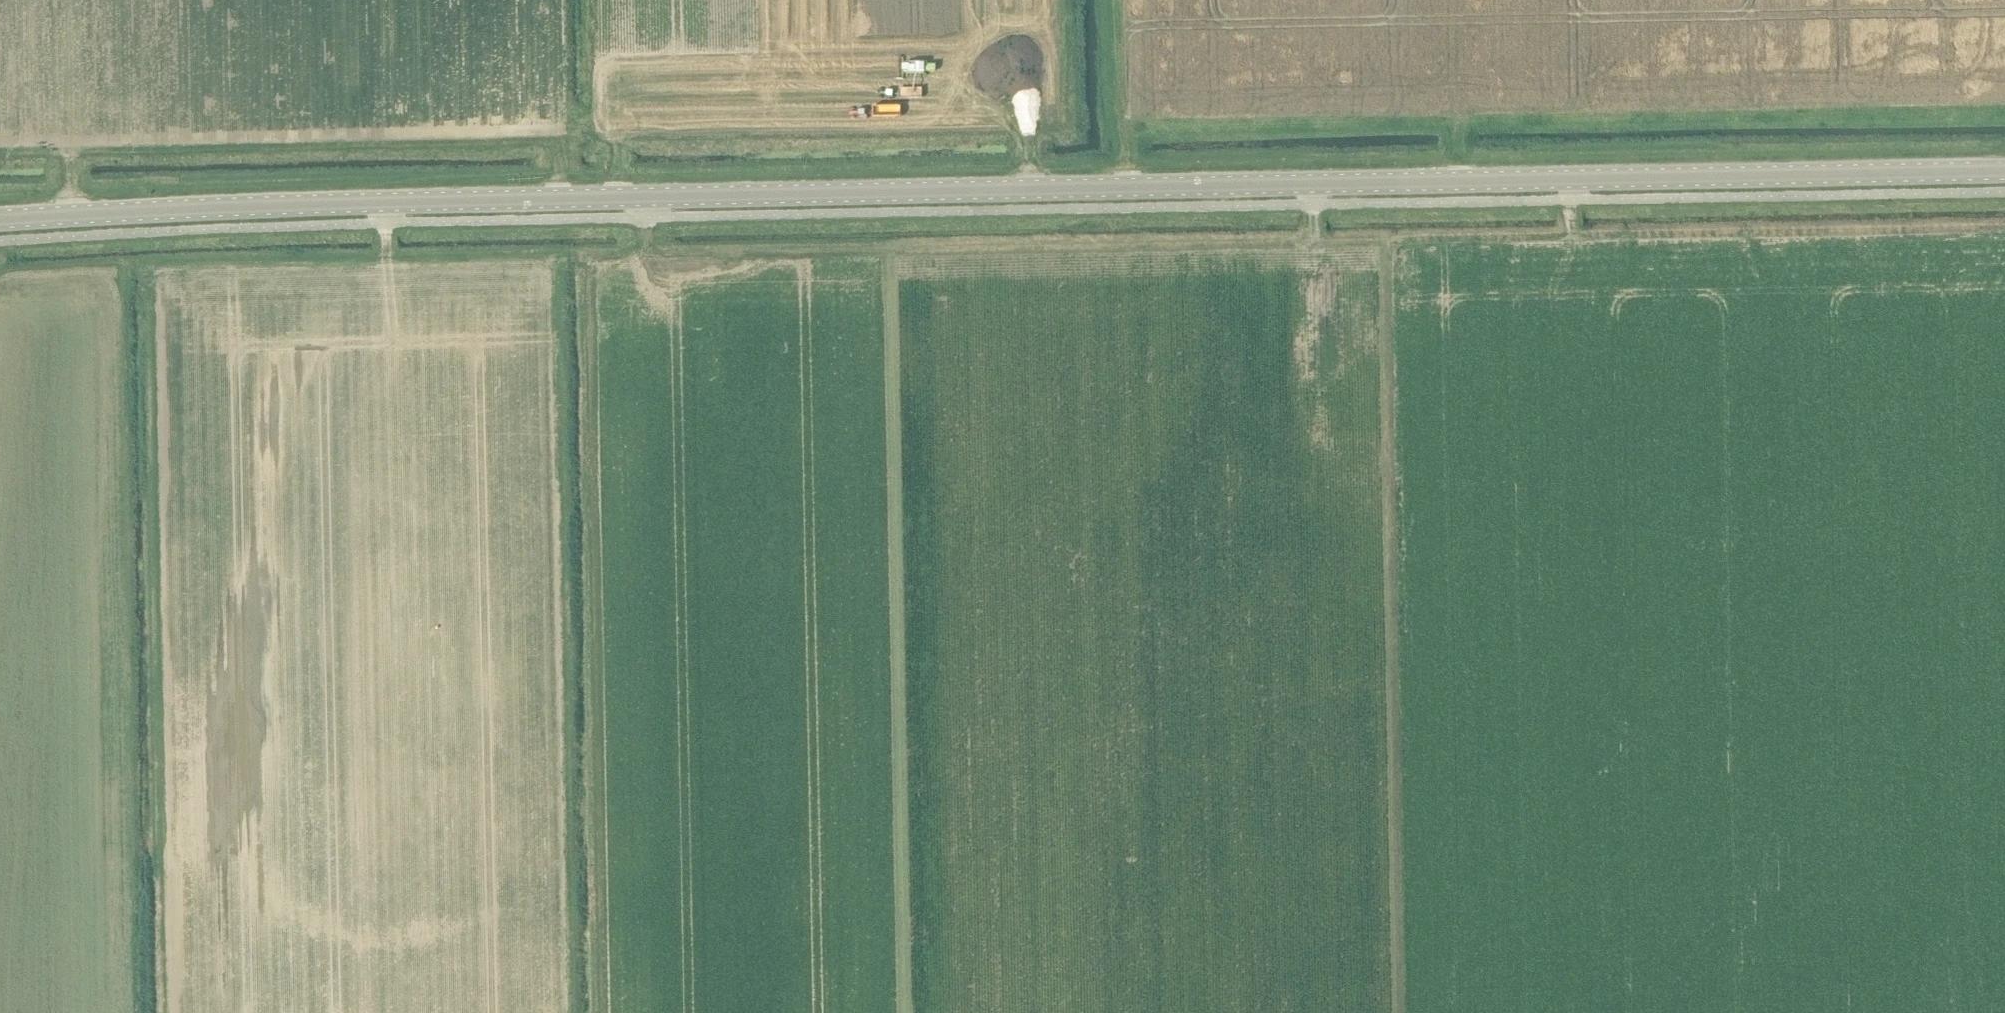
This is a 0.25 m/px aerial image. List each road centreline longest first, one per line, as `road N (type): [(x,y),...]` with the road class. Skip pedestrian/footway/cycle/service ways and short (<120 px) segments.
road 1 (tertiary): [(2004,171),(486,200),(0,220)]

